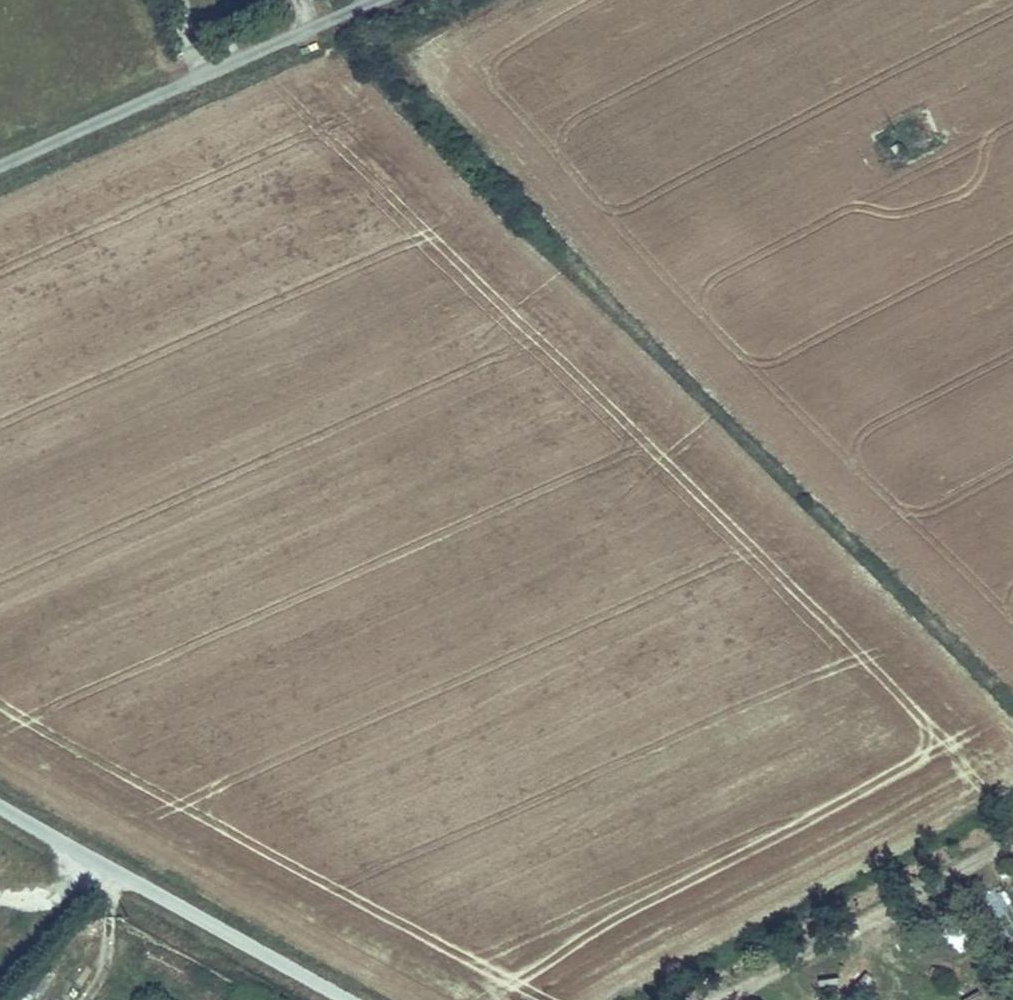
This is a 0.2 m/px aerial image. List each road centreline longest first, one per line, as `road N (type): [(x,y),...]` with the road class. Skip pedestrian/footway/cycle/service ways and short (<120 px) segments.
road 1 (residential): [(0,164),(377,0)]
road 2 (residential): [(0,806),(345,999)]
road 3 (track): [(1012,841),(729,999)]

